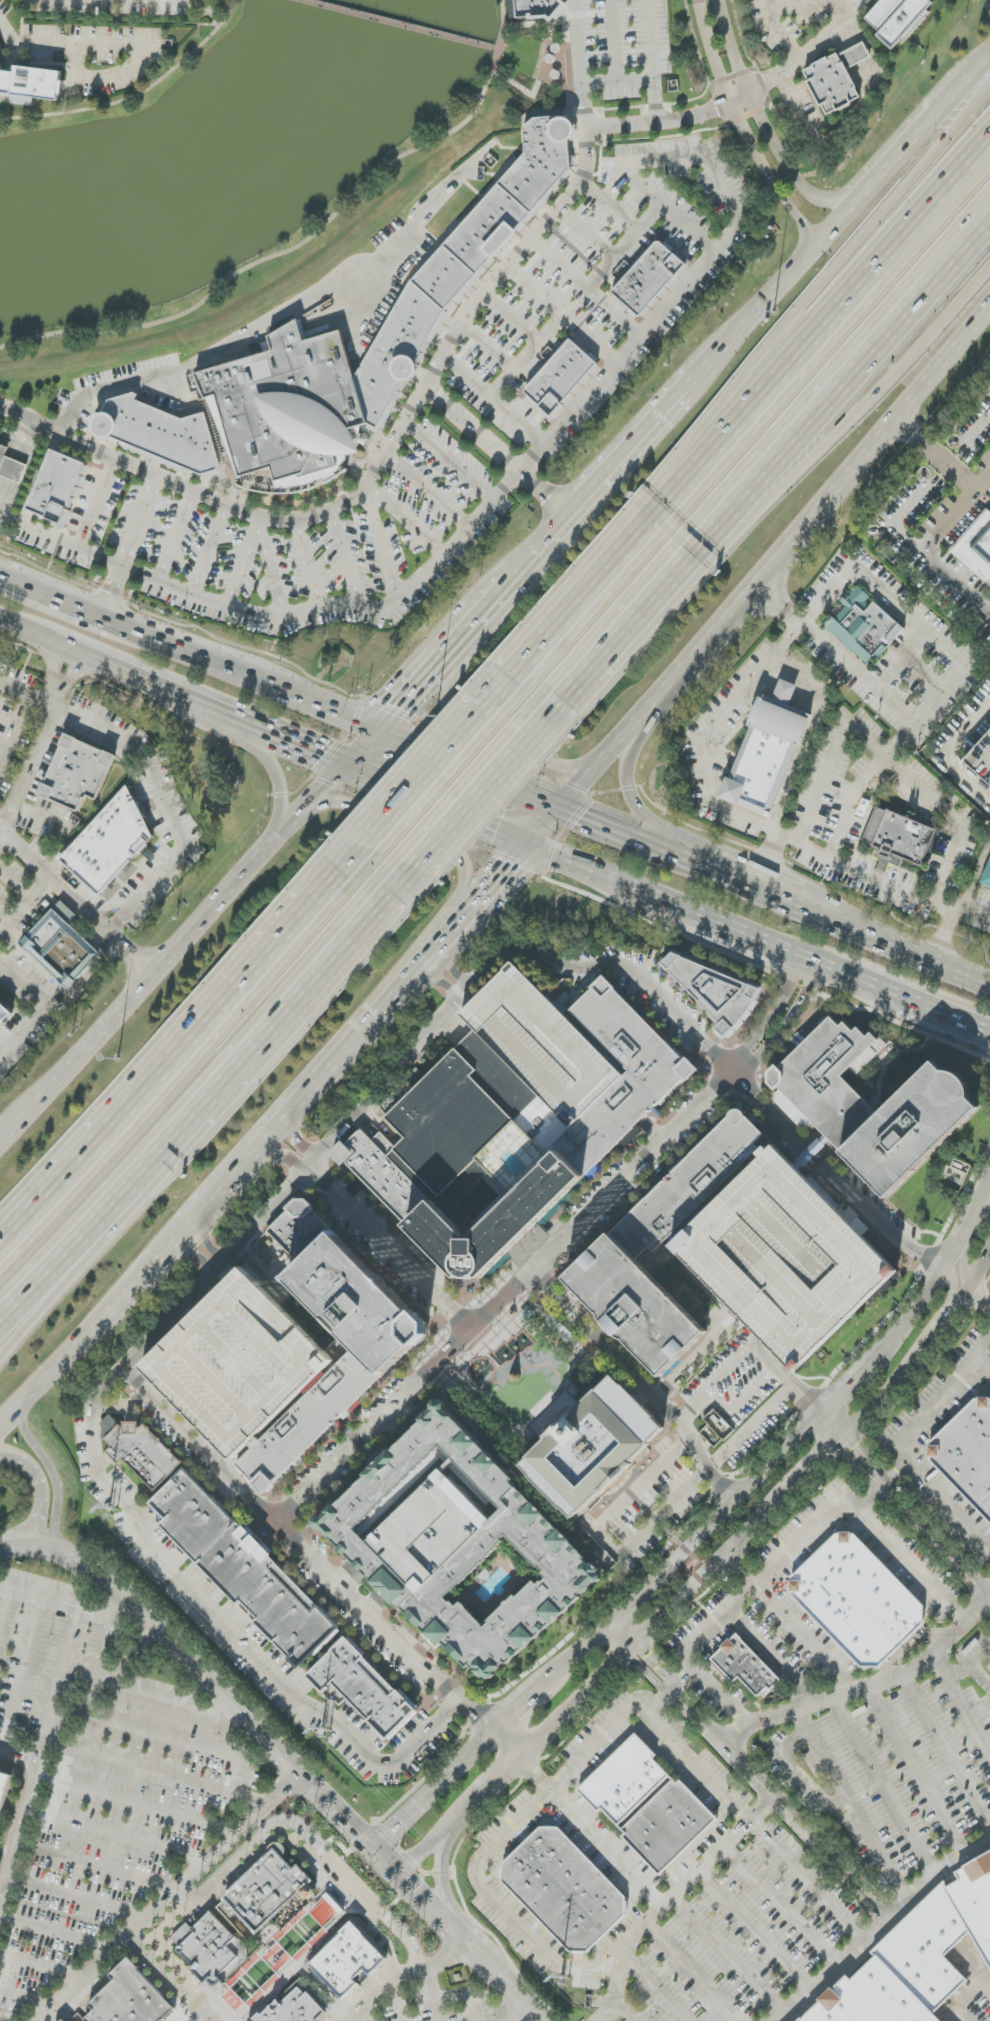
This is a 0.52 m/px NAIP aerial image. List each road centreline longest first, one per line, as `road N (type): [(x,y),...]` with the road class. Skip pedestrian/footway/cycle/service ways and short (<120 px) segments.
road 1 (residential): [(0,410),(253,521),(296,524),(334,513),(398,445),(463,321),(585,178),(586,129),(707,116),(746,99)]
road 2 (residential): [(542,2020),(112,1577),(51,1543),(0,1548)]
road 3 (tertiary): [(736,1073),(278,1528)]
road 4 (motorway): [(0,1332),(431,864)]
road 5 (motorway): [(989,85),(780,331),(637,543)]
road 6 (tertiary): [(123,1369),(504,953)]
road 7 (tertiary): [(504,953),(524,950),(577,970),(617,968),(641,983),(882,1228),(943,1272)]
road 8 (motorway): [(367,844),(0,1229)]
road 9 (motorway): [(989,146),(637,543)]
road 10 (tertiary): [(494,1729),(437,1683),(123,1369)]
road 11 (motorway): [(694,572),(989,230)]
road 12 (motorway): [(694,572),(863,412),(989,273)]
road 13 (primary): [(294,818),(30,1109)]
road 14 (tertiary): [(518,1754),(796,1481)]
road 15 (primary): [(759,585),(846,471),(989,308)]
road 16 (residential): [(735,1499),(665,1406),(535,1270)]
road 17 (primary): [(443,949),(466,882),(464,858),(338,804),(294,818)]
road 18 (residential): [(468,1333),(274,1134)]
road 19 (tertiary): [(700,0),(728,107),(818,247)]
road 20 (primary): [(860,200),(688,391)]
road 21 (tertiary): [(821,1413),(642,1592)]
road 22 (primary): [(458,641),(450,695),(463,718),(546,761),(575,766),(616,751)]
road 23 (tertiary): [(843,1438),(931,1341),(989,1247)]
road 24 (primary): [(568,813),(374,727)]
road 25 (motorway): [(510,689),(367,844)]
road 26 (primary): [(342,763),(534,847)]
road 27 (primary): [(989,984),(802,908)]
road 28 (motorway): [(560,720),(694,572)]
road 29 (primary): [(0,1426),(140,1284)]
road 30 (primary): [(288,690),(105,619)]
road 31 (motorway): [(637,543),(510,689)]
road 32 (motorway): [(431,864),(560,720)]
road 33 (tertiary): [(492,1969),(444,1881),(447,1848),(470,1802)]
road 34 (primary): [(688,391),(562,526)]
road 35 (motorway): [(0,1358),(112,1215)]
road 36 (tertiary): [(870,190),(825,202),(810,196),(746,99)]
road 37 (primary): [(636,891),(798,959)]
road 38 (primary): [(53,645),(207,707)]
road 39 (primary): [(671,854),(630,790),(628,756),(650,707)]
road 40 (primary): [(650,707),(759,585)]
road 41 (residential): [(51,1543),(53,1482),(21,1422),(24,1400)]
road 42 (primary): [(802,908),(671,854)]
road 43 (tertiary): [(736,1073),(761,1057),(796,1014),(817,966)]
road 44 (tertiary): [(470,1752),(374,1848)]
road 45 (tertiary): [(798,959),(779,1008),(736,1073)]
road 46 (primary): [(274,1134),(361,1039)]
road 47 (primary): [(190,1226),(274,1134)]
road 48 (tertiary): [(943,1272),(868,1366)]

